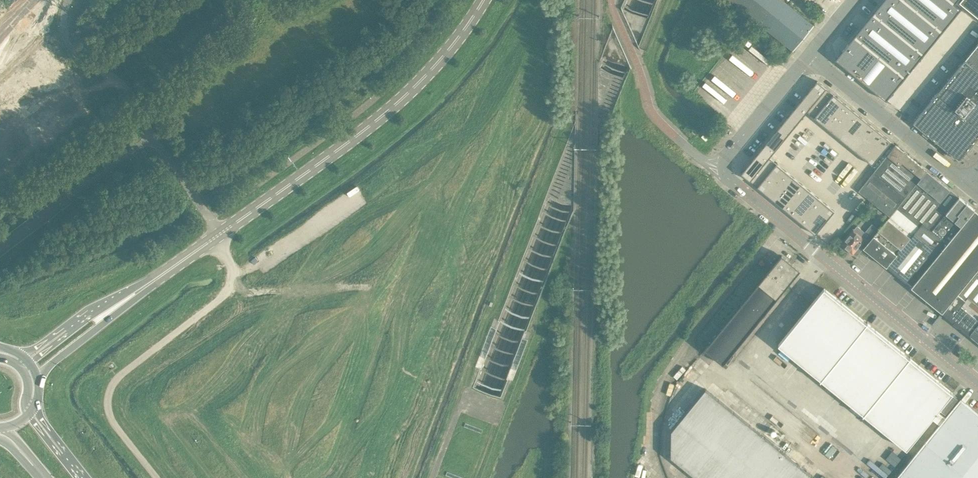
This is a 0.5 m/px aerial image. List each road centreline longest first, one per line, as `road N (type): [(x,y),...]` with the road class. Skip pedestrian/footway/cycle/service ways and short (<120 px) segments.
road 1 (tertiary): [(162,275),(387,111),(438,63),(484,0)]
road 2 (tertiary): [(977,384),(714,170)]
road 3 (unclassified): [(968,185),(809,55)]
road 4 (tertiary): [(37,379),(162,275)]
road 5 (tertiary): [(714,170),(809,55)]
road 6 (tertiary): [(162,275),(56,338)]

